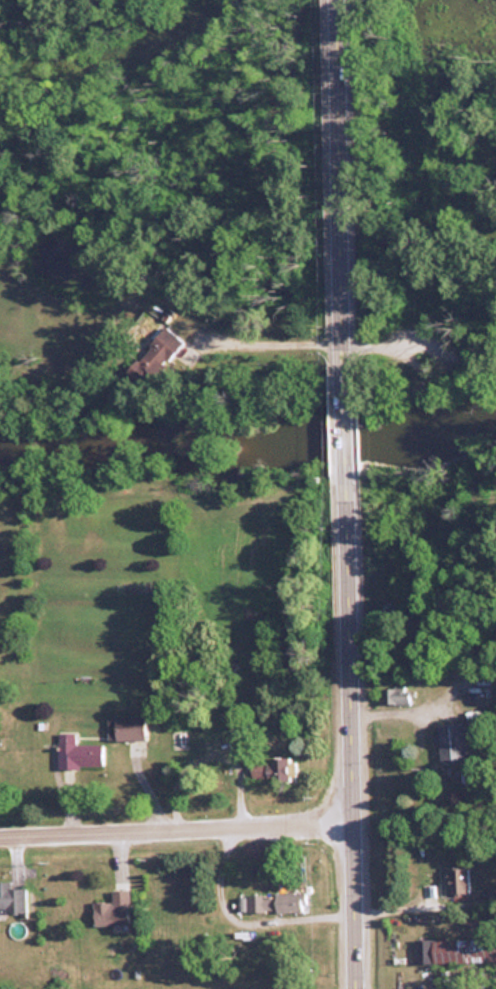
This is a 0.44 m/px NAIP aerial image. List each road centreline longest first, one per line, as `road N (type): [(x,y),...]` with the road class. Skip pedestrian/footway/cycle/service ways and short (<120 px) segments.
road 1 (primary): [(360,988),(346,504)]
road 2 (residential): [(358,822),(0,833)]
road 3 (primary): [(343,352),(340,0)]
road 4 (primary): [(346,504),(343,352)]

